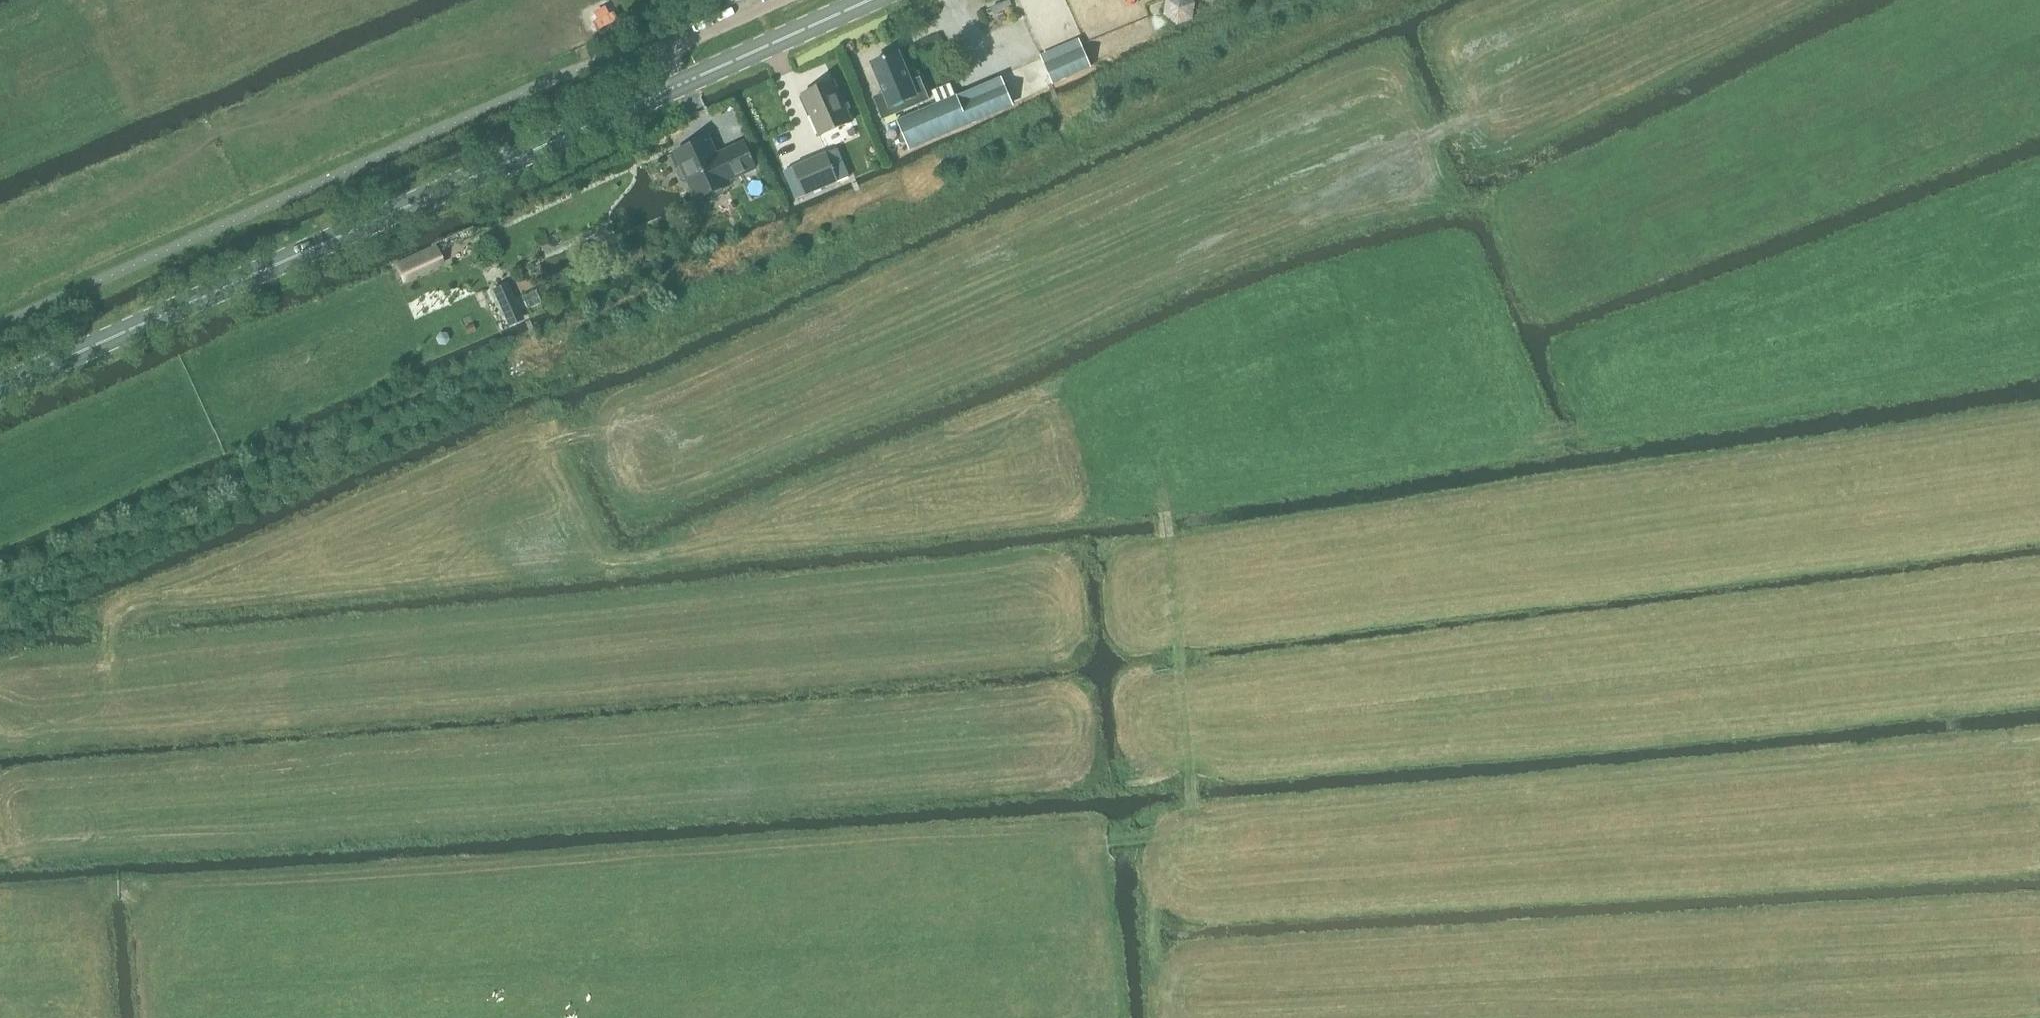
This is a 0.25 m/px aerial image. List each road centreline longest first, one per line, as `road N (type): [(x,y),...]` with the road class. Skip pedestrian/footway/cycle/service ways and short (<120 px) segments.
road 1 (secondary): [(0,386),(682,82)]
road 2 (secondary): [(682,82),(864,0)]
road 3 (track): [(1867,125),(2039,91)]
road 4 (residential): [(682,82),(676,41),(768,0)]

